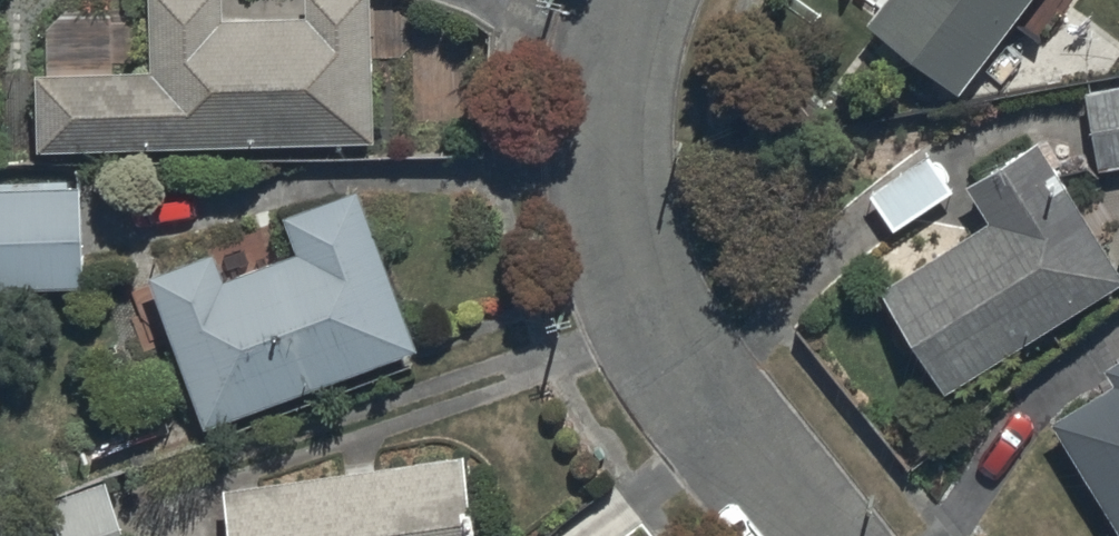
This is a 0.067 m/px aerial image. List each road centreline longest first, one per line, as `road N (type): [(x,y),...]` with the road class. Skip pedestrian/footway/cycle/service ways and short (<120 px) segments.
road 1 (residential): [(636,0),(616,36),(609,144),(620,238),(659,337),(813,535)]

